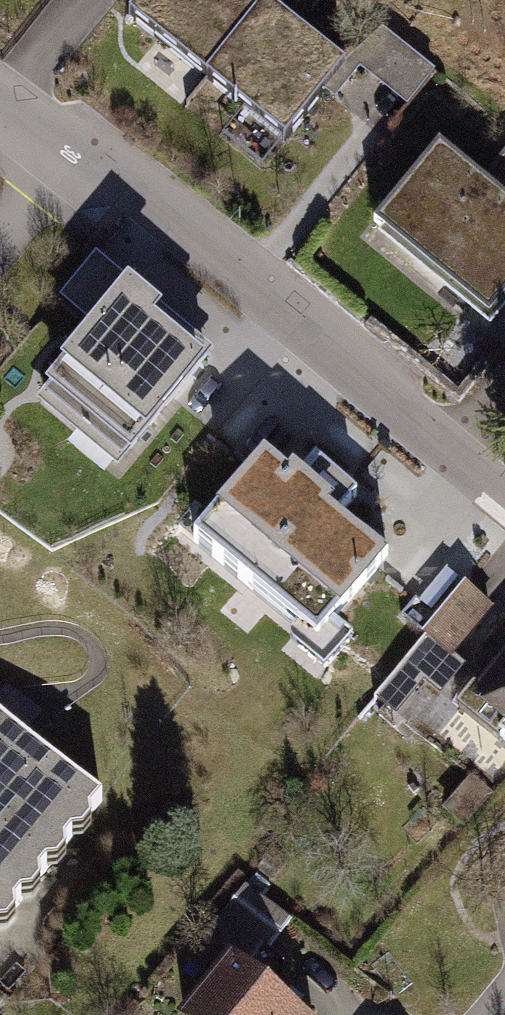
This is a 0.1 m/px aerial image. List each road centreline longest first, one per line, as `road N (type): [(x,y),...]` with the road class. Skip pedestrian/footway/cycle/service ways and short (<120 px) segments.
road 1 (residential): [(0,107),(78,167),(162,202),(504,495)]

